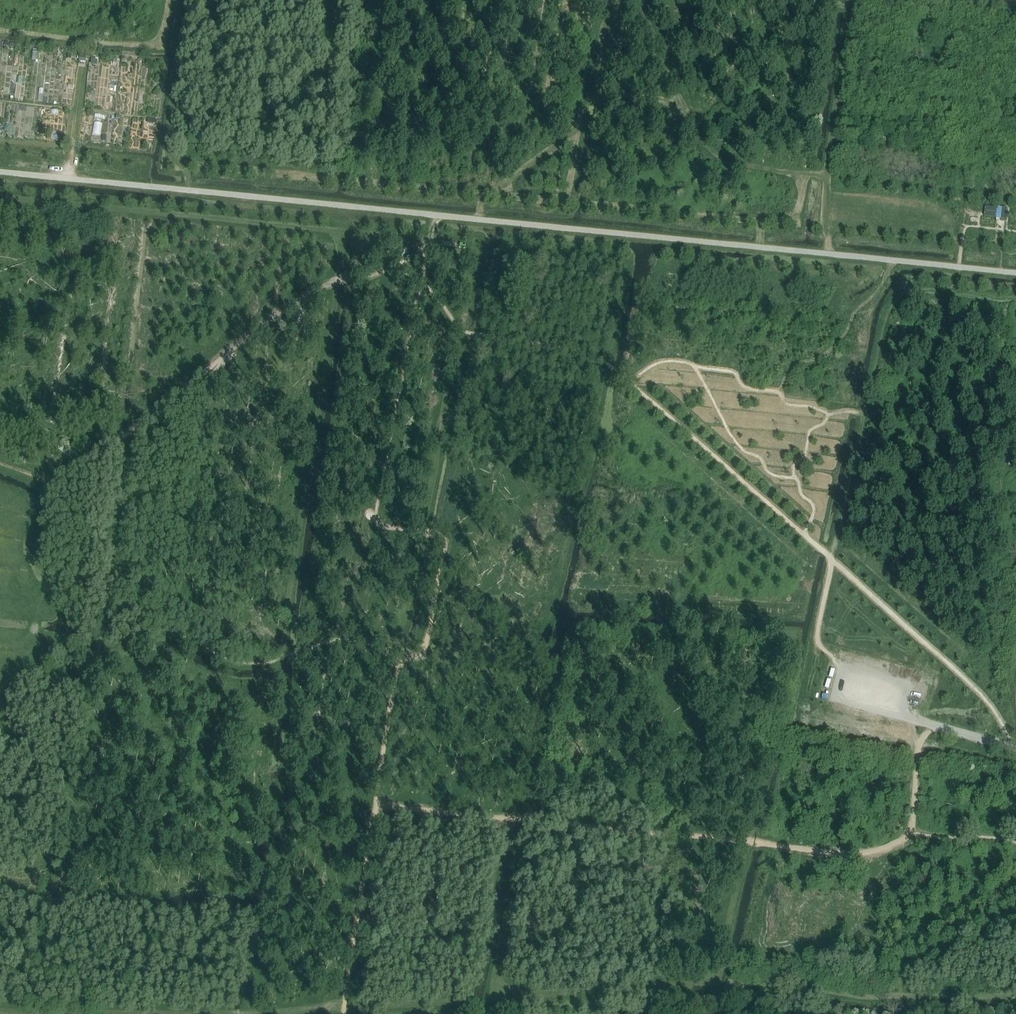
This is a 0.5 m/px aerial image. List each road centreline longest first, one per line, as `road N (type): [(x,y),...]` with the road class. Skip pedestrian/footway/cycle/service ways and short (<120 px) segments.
road 1 (unclassified): [(0,172),(151,186)]

